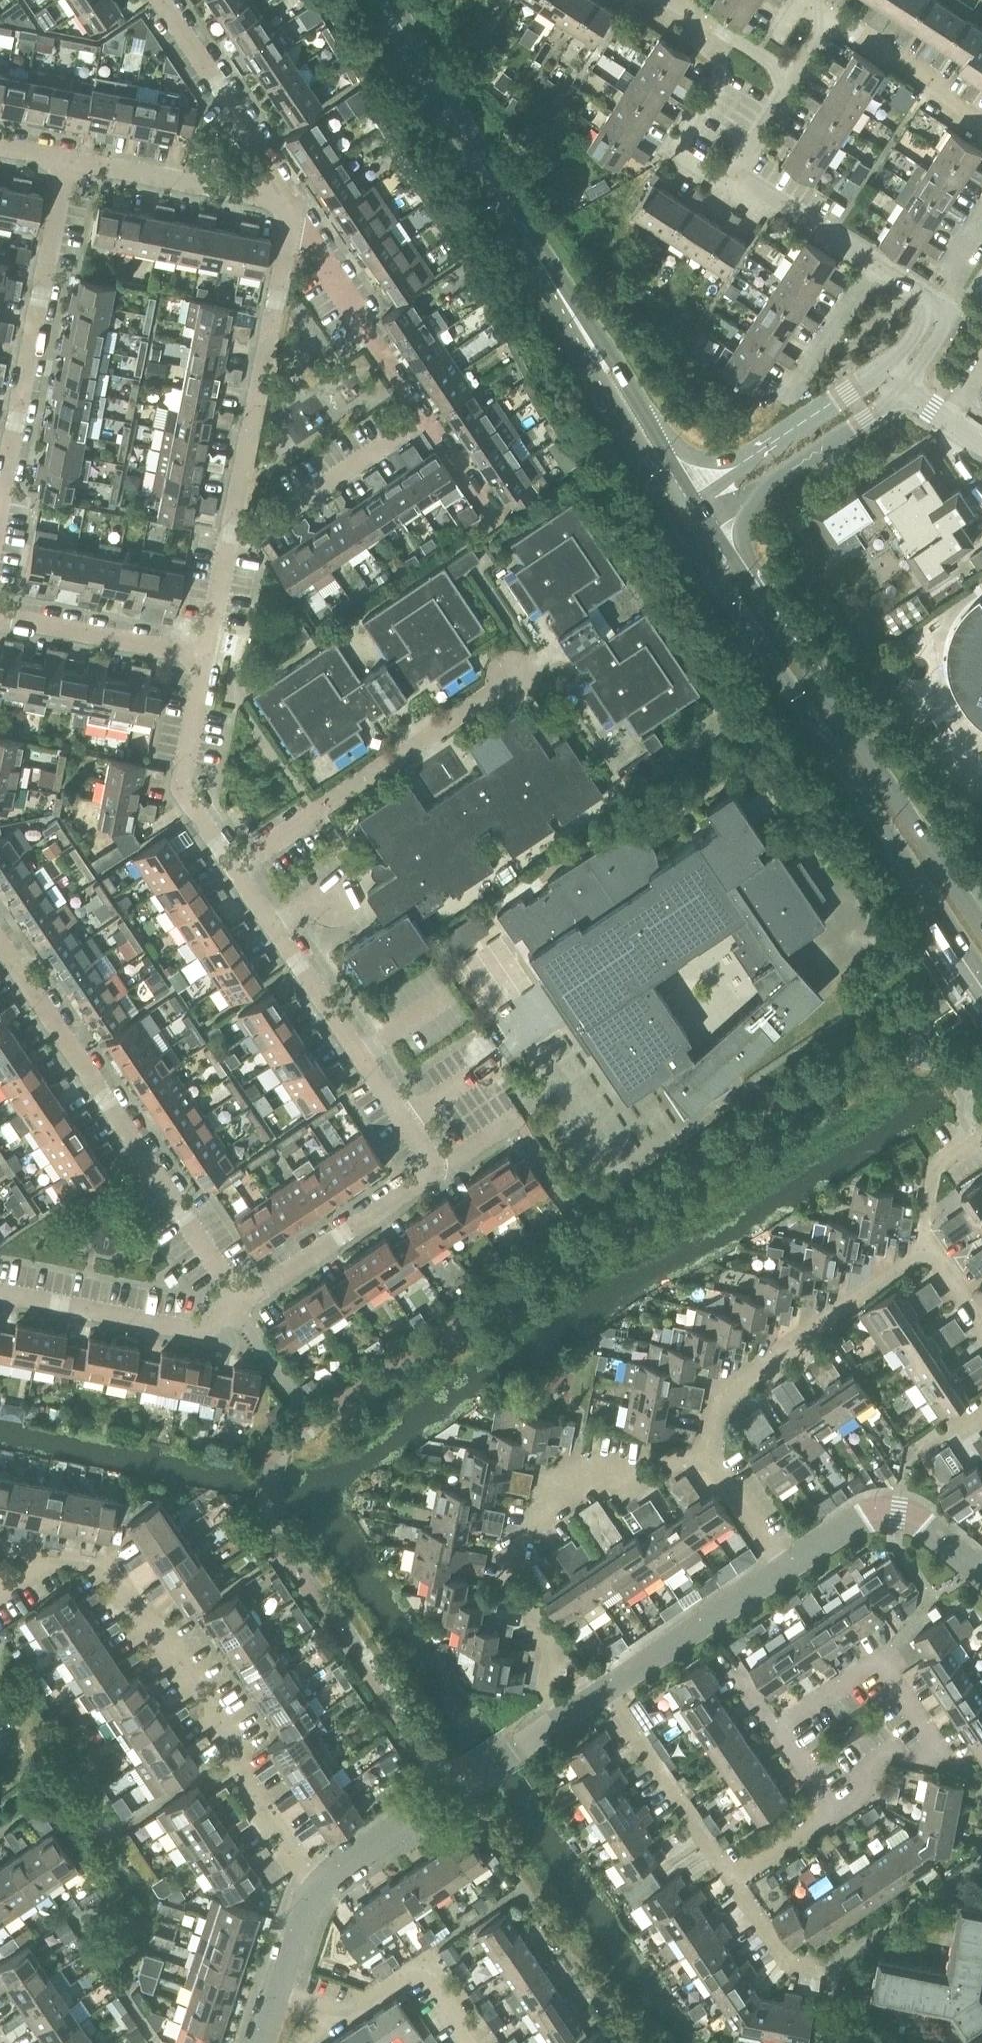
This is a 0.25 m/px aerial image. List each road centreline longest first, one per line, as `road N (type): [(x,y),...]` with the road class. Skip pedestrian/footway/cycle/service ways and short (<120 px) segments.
road 1 (tertiary): [(693,536),(981,972)]
road 2 (residential): [(317,1893),(247,1783),(247,1752),(233,1726),(122,1574),(0,1551)]
road 3 (tertiary): [(981,923),(714,524)]
road 4 (tertiary): [(613,375),(387,0)]
road 5 (residential): [(240,1299),(0,940)]
road 6 (residential): [(566,1712),(505,1576),(519,1527),(571,1478),(602,1469),(670,1474),(723,1459)]
road 7 (residential): [(425,1173),(425,1148),(235,868)]
road 8 (residential): [(0,500),(68,157)]
road 9 (residential): [(235,868),(518,685)]
road 10 (residential): [(981,1863),(824,1979),(787,1960),(729,1880)]
road 11 (residential): [(233,532),(296,207)]
road 12 (residential): [(723,1459),(724,1391),(930,1248)]
road 13 (residential): [(476,2042),(422,1963),(334,2017),(279,1997)]
road 14 (residential): [(240,1299),(196,1329),(0,1290)]
road 15 (residential): [(296,207),(160,0)]
road 16 (residential): [(421,418),(296,207)]
road 17 (residential): [(317,1893),(513,1747)]
road 18 (residential): [(235,868),(183,791),(207,651)]
road 19 (residential): [(296,207),(68,157)]
road 20 (residential): [(729,1880),(608,1688)]
road 21 (residential): [(796,1561),(608,1688)]
road 22 (residential): [(425,1173),(415,1190),(240,1299)]
road 23 (residential): [(233,532),(259,530),(421,418)]
road 24 (residential): [(778,1732),(884,1663),(938,1740)]
road 25 (residential): [(207,651),(0,615)]
road 26 (residential): [(981,1565),(914,1520),(875,1520),(796,1561)]
road 27 (residential): [(981,123),(828,15)]
road 28 (residential): [(879,269),(739,174)]
road 29 (residential): [(739,174),(676,144),(720,69)]
road 30 (residential): [(791,395),(879,269)]
road 31 (unclassified): [(822,417),(696,498)]
road 32 (tertiary): [(613,375),(677,510)]
road 33 (tertiary): [(696,498),(613,375)]
road 34 (unclassified): [(714,524),(838,444)]
road 35 (residential): [(792,68),(676,0)]
road 36 (residential): [(930,1248),(923,1199),(937,1164),(969,1135)]
road 37 (residential): [(493,523),(421,418)]
road 38 (residential): [(834,1813),(938,1740)]
road 39 (residential): [(796,1561),(723,1459)]
road 40 (residential): [(729,1880),(834,1813)]
road 41 (residential): [(207,651),(233,532)]

